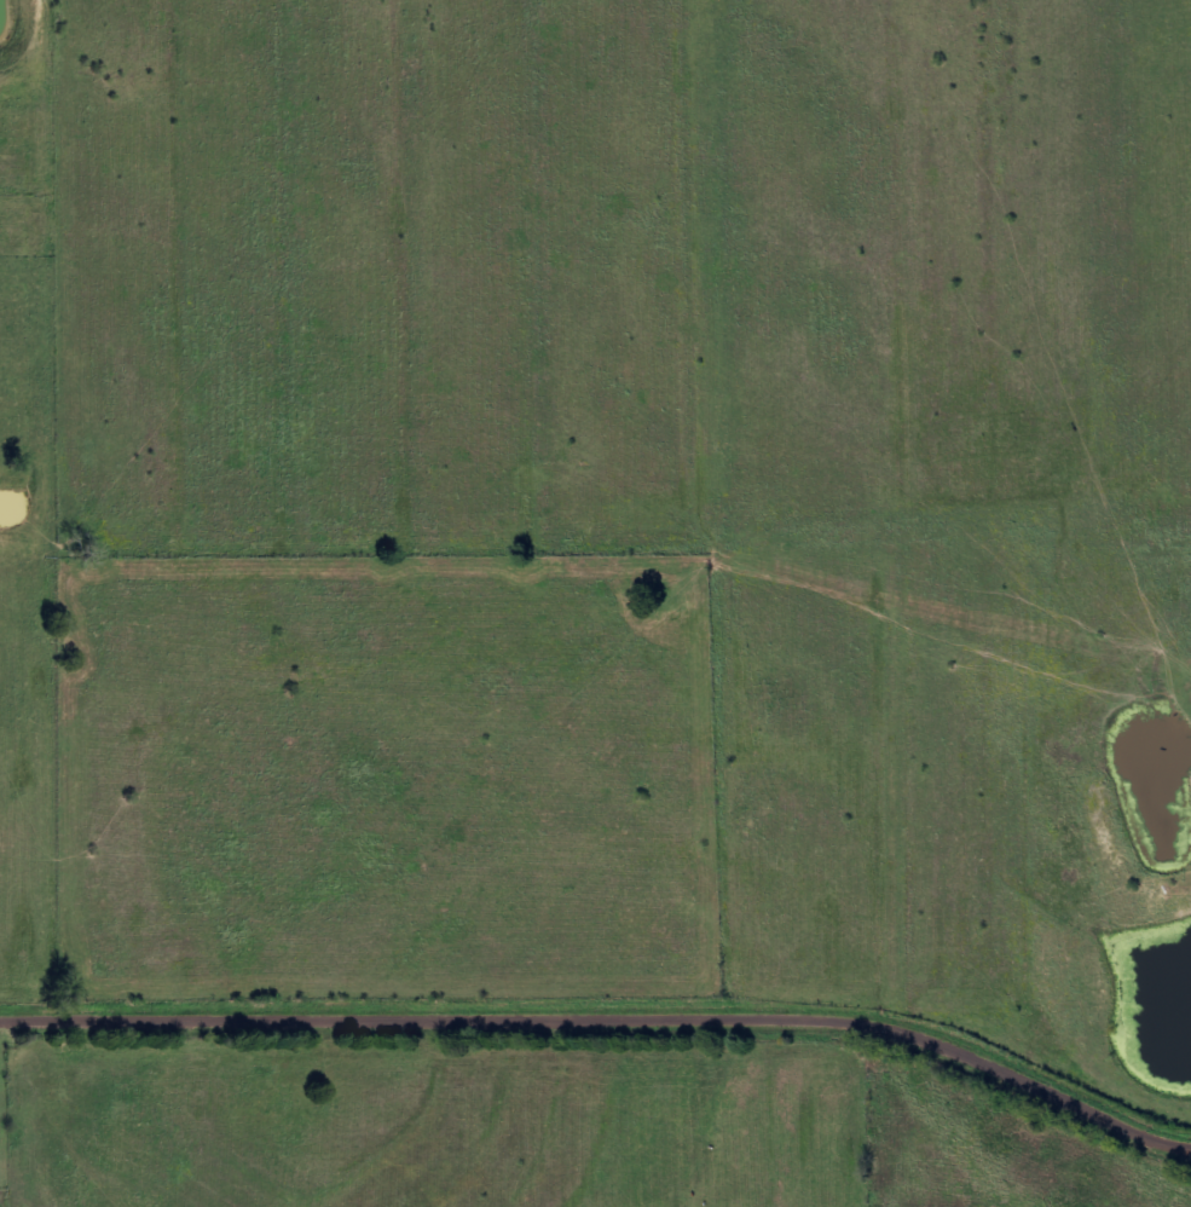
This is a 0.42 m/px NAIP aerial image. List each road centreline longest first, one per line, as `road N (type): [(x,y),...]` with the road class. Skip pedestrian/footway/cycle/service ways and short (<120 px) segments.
road 1 (residential): [(0,1019),(857,1021),(941,1040),(1190,1144)]

